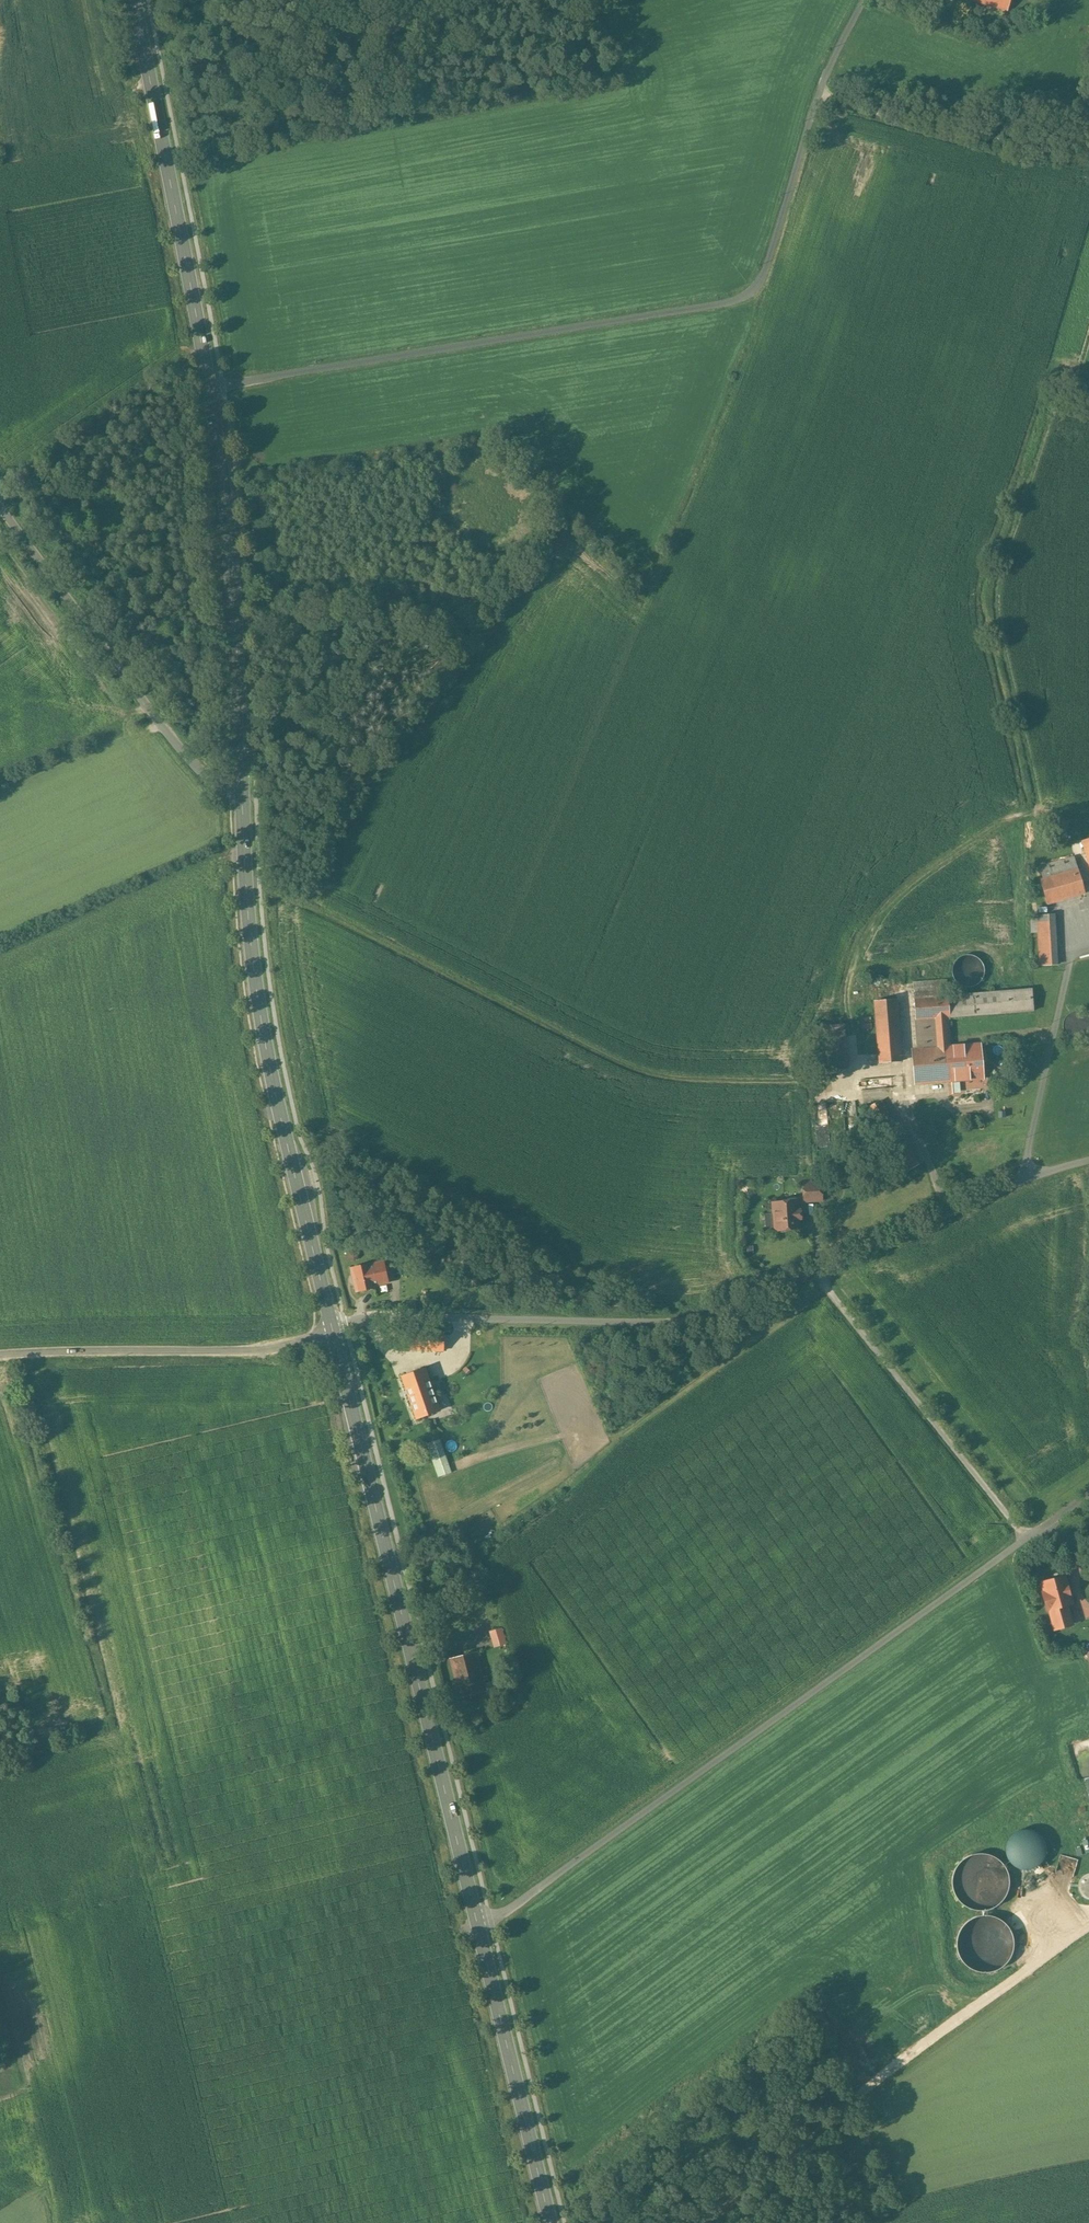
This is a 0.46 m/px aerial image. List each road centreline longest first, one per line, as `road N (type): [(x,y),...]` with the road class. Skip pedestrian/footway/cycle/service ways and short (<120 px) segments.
road 1 (unclassified): [(477,1922),(511,1907),(1029,1539),(819,1276)]
road 2 (unclassified): [(209,388),(745,296),(767,264),(832,60),(866,0)]
road 3 (secondary): [(332,1326),(477,1922)]
road 4 (secondary): [(242,795),(254,976),(332,1326)]
road 5 (unclassified): [(332,1326),(383,1317),(698,1320),(819,1276)]
road 6 (track): [(1088,1924),(861,2092),(706,2222)]
road 7 (secondary): [(209,388),(234,596),(242,795)]
road 8 (secondary): [(133,0),(209,388)]
road 9 (unclassified): [(0,505),(206,778),(242,795)]
road 10 (unclassified): [(0,1357),(242,1351),(292,1346),(332,1326)]
road 11 (secondary): [(477,1922),(550,2222)]
road 12 (unclassified): [(819,1276),(1004,1188),(1088,1161)]
road 13 (track): [(831,1291),(613,1440)]

